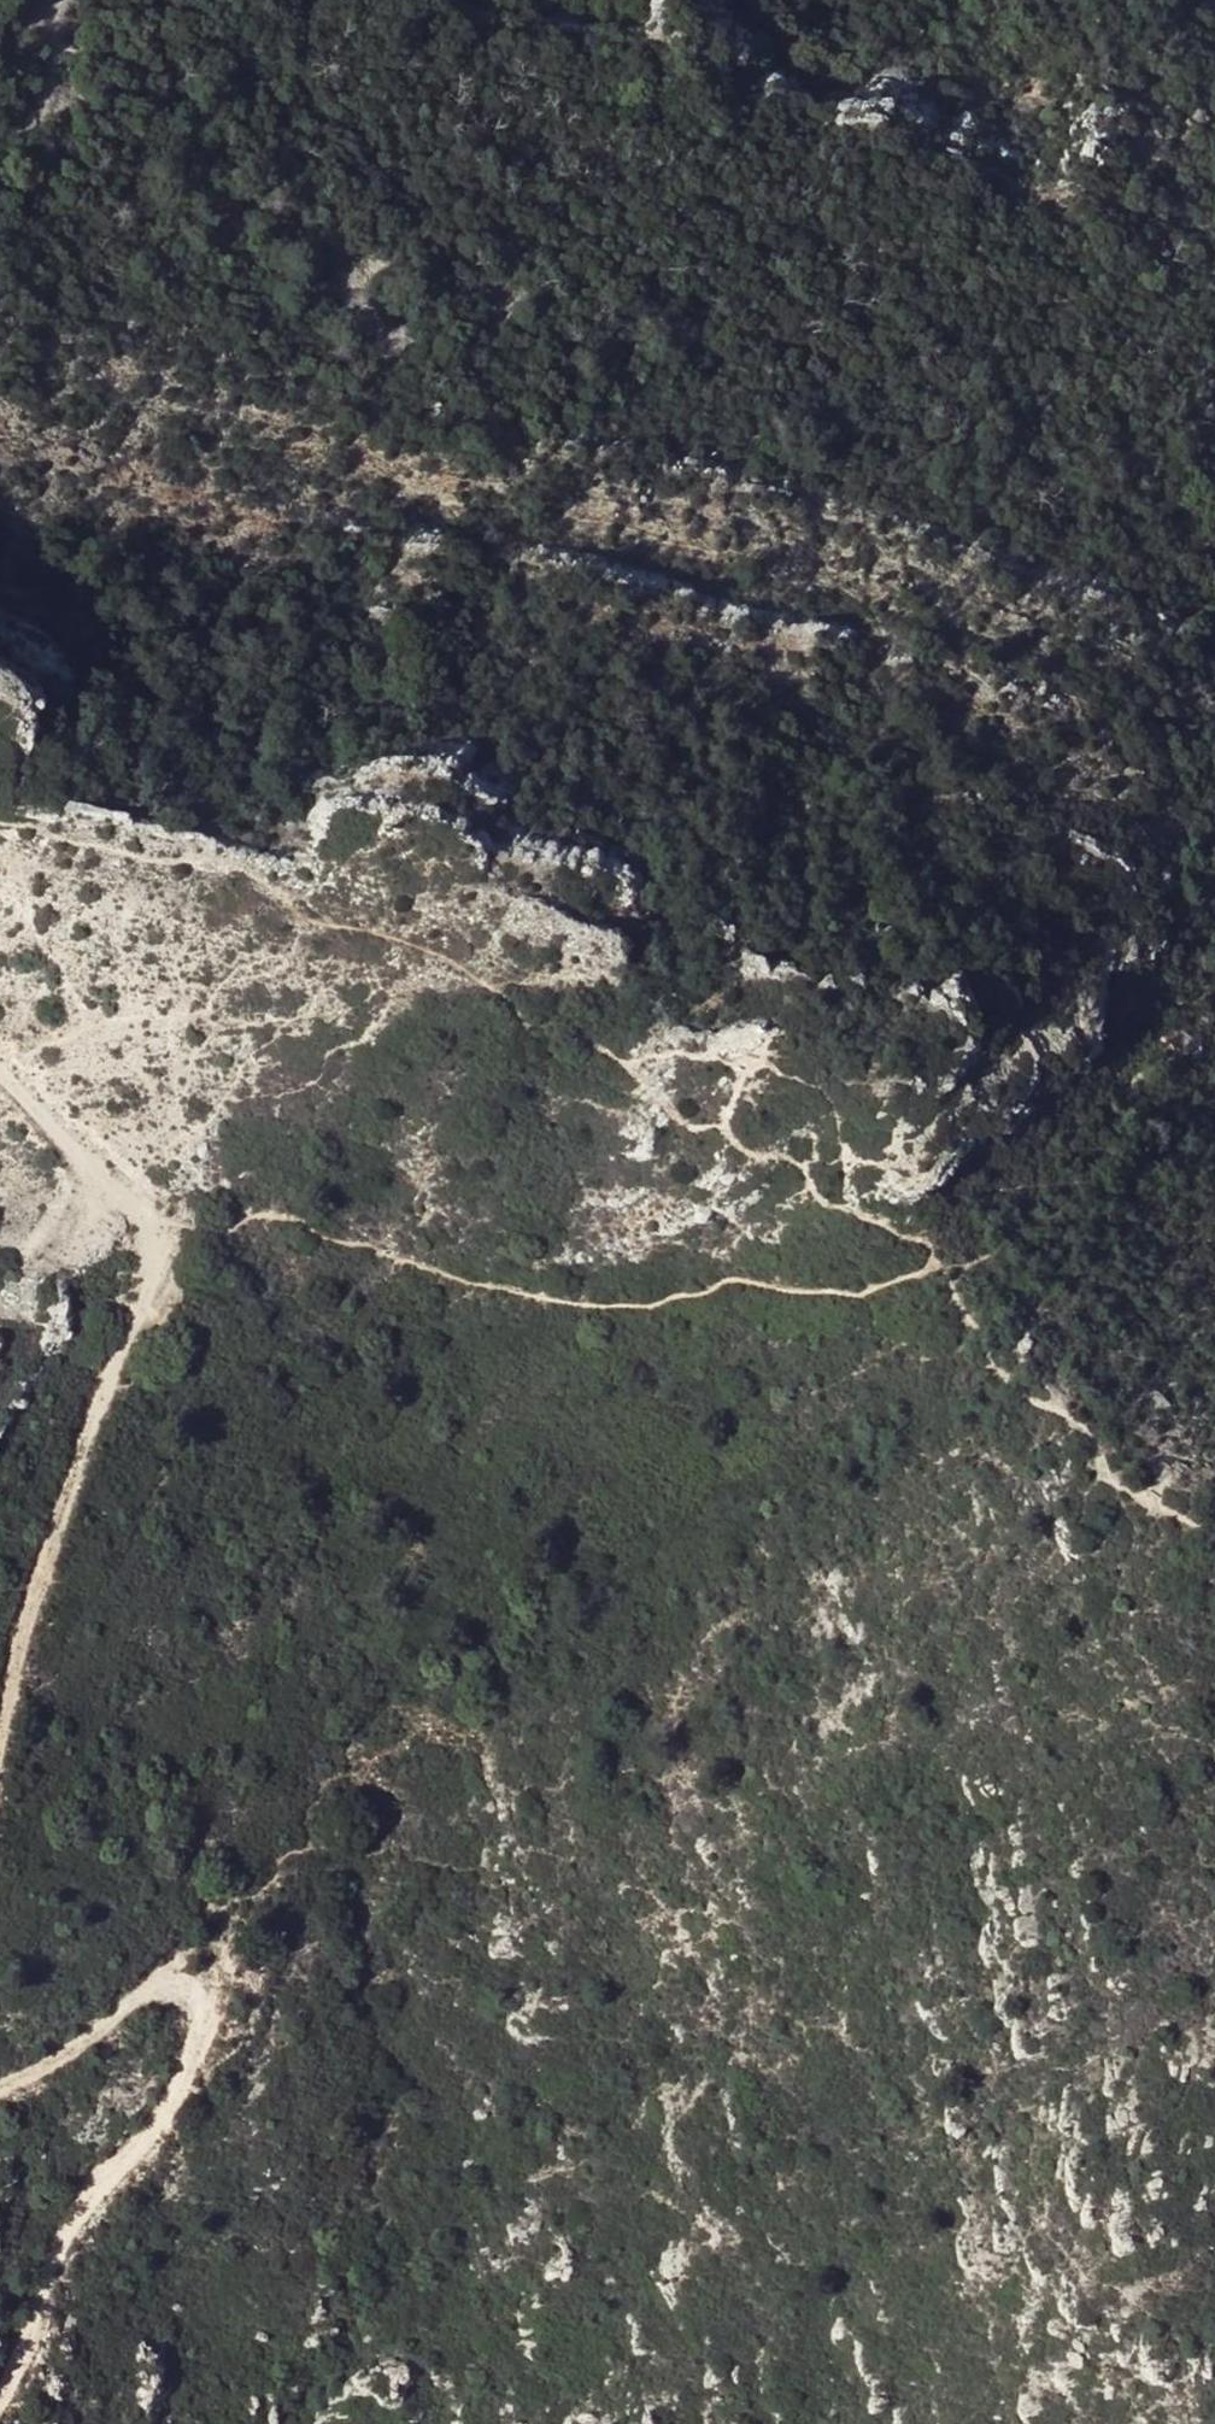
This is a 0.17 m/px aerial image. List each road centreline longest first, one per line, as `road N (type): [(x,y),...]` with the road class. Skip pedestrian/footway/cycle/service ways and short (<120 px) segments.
road 1 (track): [(0,2085),(169,1988),(198,1996),(202,2024),(147,2131),(48,2266),(0,2418)]
road 2 (track): [(145,1206),(157,1273),(30,1609),(0,1785)]
road 3 (track): [(0,1079),(38,1121),(145,1206)]

